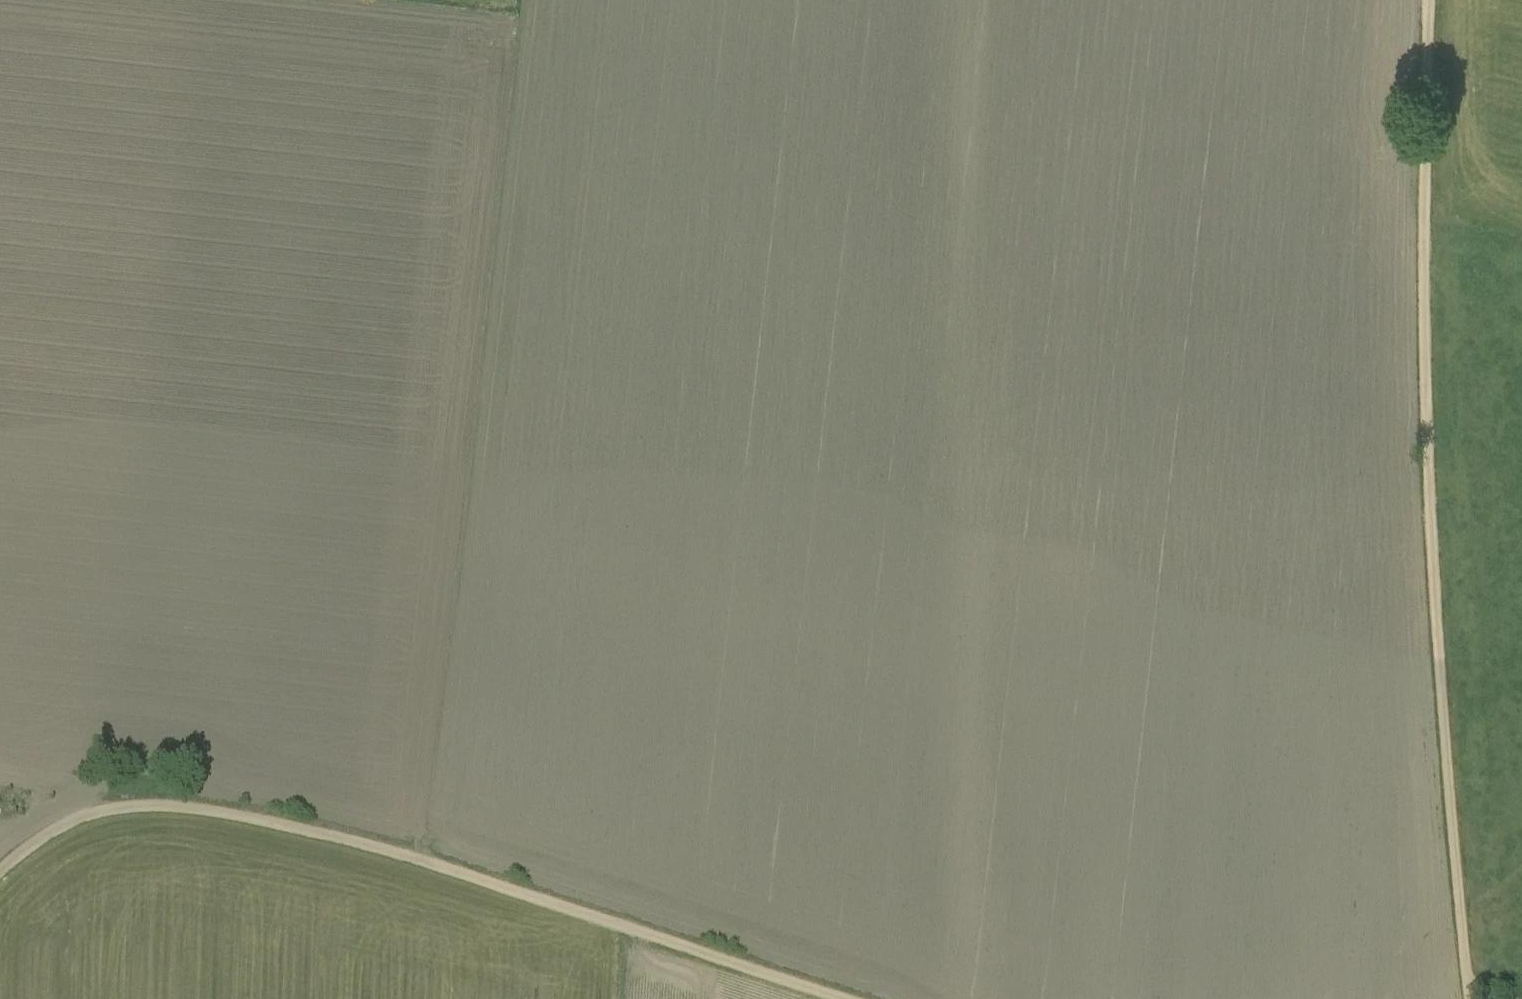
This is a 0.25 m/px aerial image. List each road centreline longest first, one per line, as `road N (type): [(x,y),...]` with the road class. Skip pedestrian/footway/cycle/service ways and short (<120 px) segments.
road 1 (track): [(1468,998),(1439,731),(1423,351),(1429,0)]
road 2 (track): [(843,998),(377,845),(177,805),(95,808),(49,829),(0,867)]

